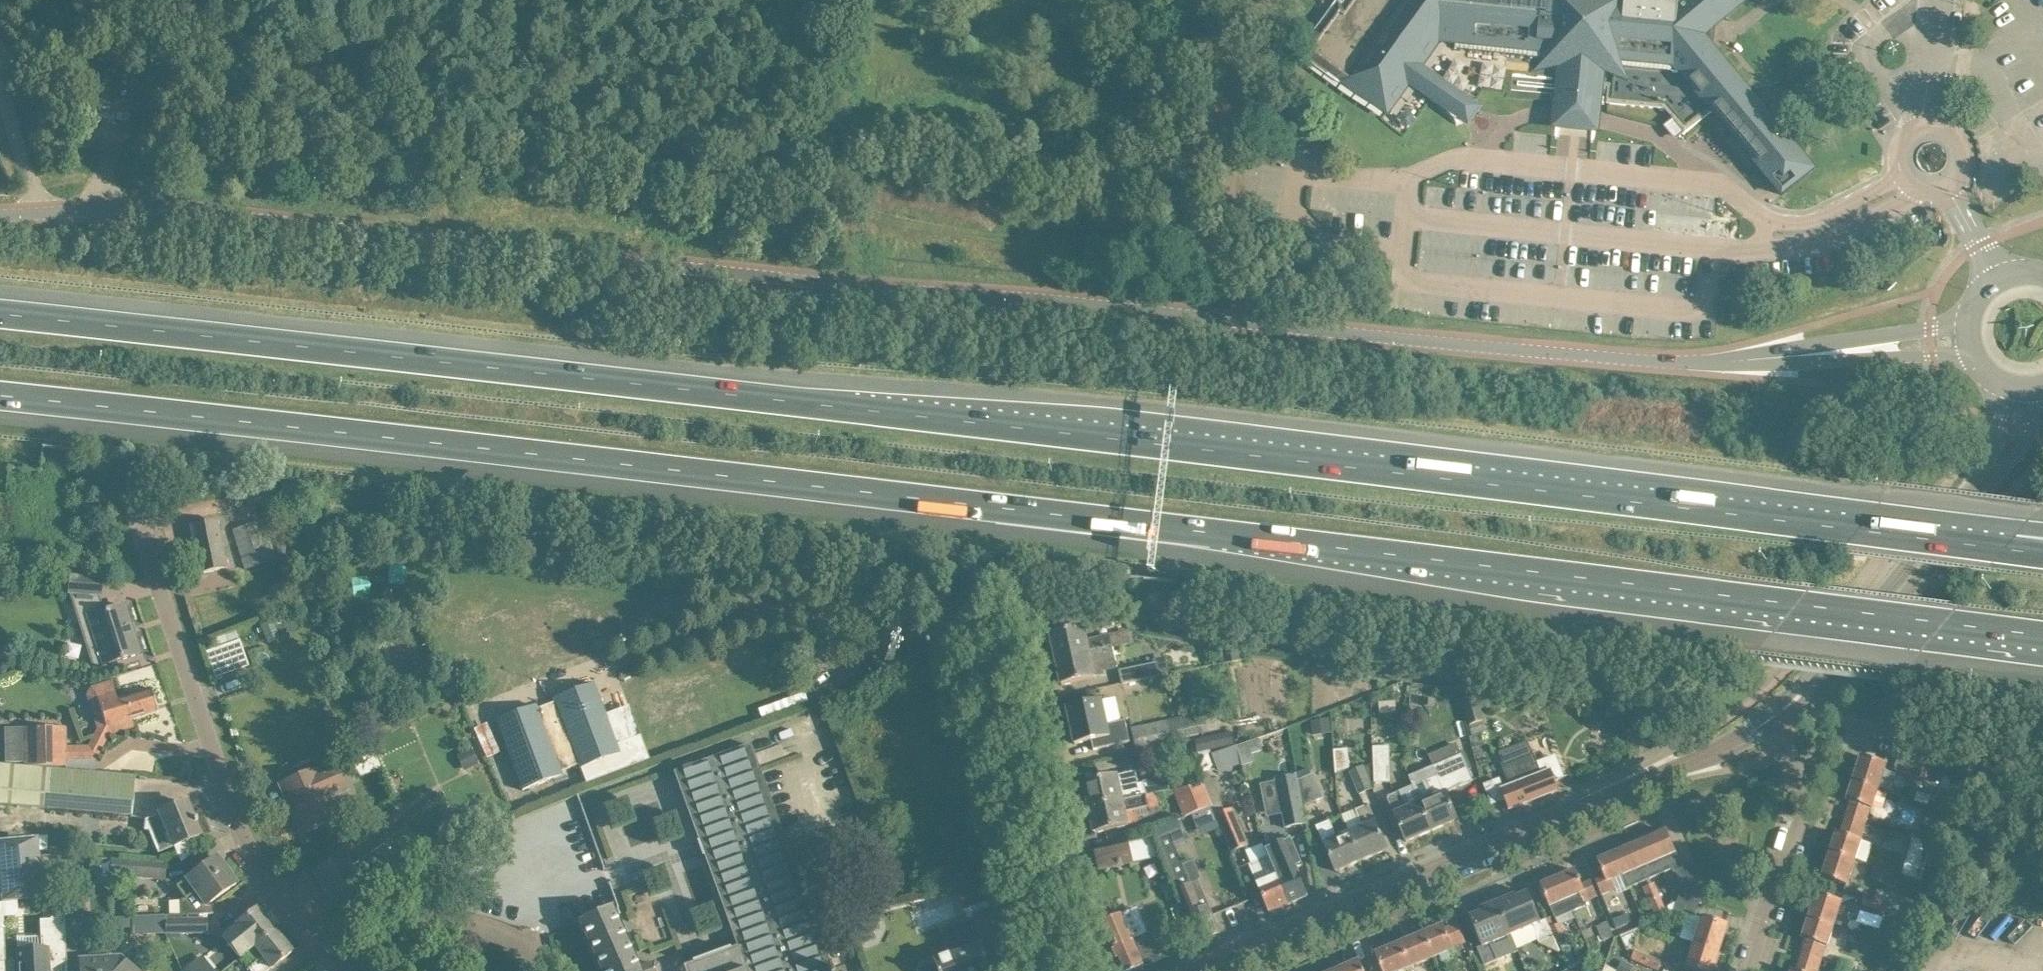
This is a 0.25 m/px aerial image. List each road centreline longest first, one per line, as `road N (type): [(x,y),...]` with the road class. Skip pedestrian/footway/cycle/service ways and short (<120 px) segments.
road 1 (motorway): [(0,402),(1217,534),(2042,638)]
road 2 (motorway): [(2003,548),(0,309)]
road 3 (secondary): [(1675,367),(217,214),(39,212)]
road 4 (tertiary): [(1190,970),(1720,751)]
road 5 (residential): [(344,970),(246,844),(137,520)]
road 6 (tertiary): [(1802,703),(1998,470),(2040,390)]
road 7 (tertiary): [(1993,382),(1996,423),(1979,460),(1790,692)]
road 8 (residential): [(1061,970),(987,625)]
road 9 (secondary): [(1973,307),(1931,328),(1675,367)]
road 10 (secondary): [(1675,367),(1972,358)]
road 11 (residential): [(1750,970),(1805,791),(1770,728)]
road 12 (residential): [(543,970),(507,944),(453,927),(395,935),(352,970)]
road 13 (unclassified): [(39,212),(0,88)]

